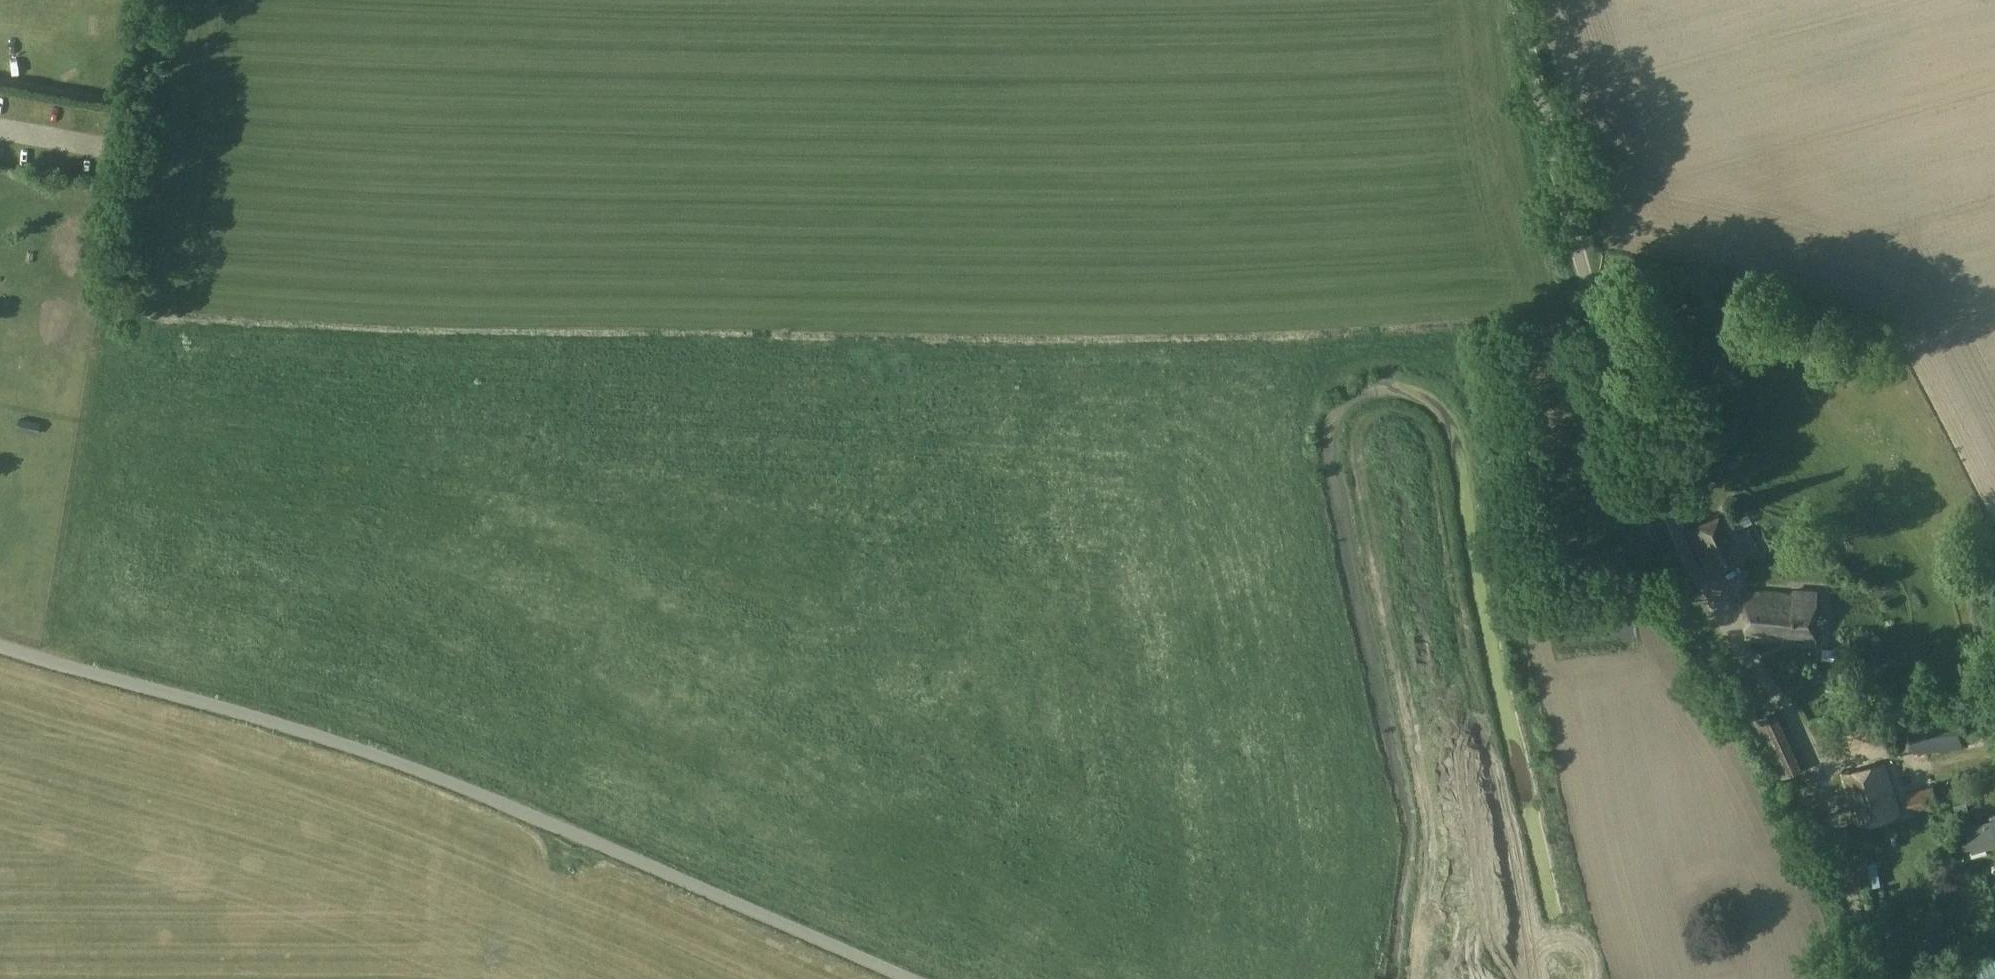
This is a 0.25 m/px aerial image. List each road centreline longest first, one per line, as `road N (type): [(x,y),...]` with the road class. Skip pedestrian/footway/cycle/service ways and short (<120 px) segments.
road 1 (unclassified): [(1869,978),(1819,772),(1698,576),(1611,352),(1572,228),(1518,0)]
road 2 (unclassified): [(906,978),(604,846),(315,735),(0,639)]

